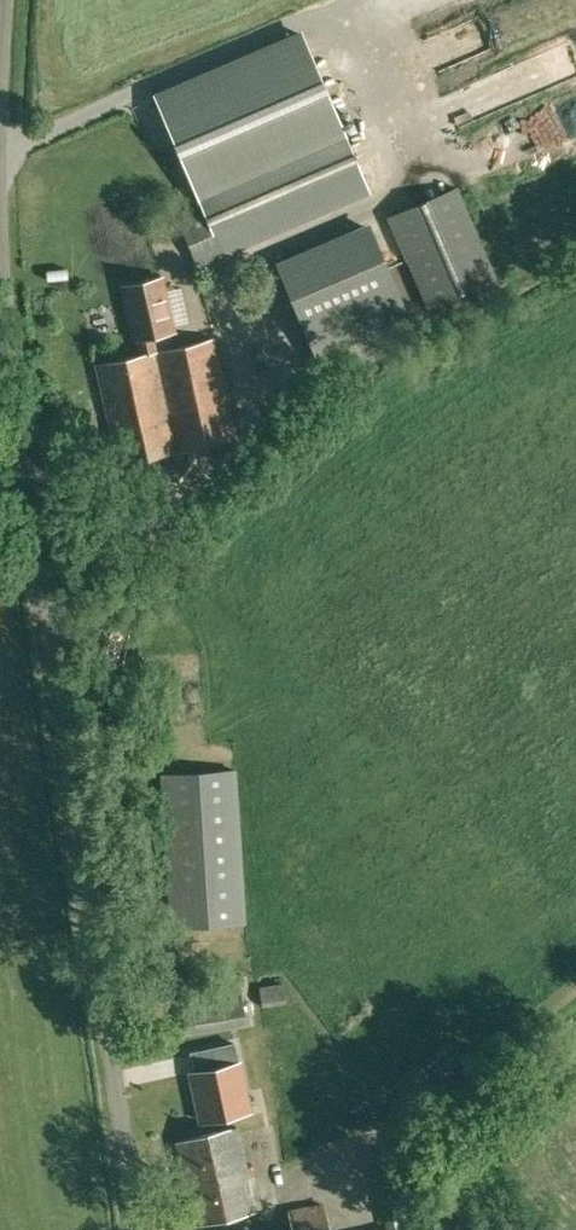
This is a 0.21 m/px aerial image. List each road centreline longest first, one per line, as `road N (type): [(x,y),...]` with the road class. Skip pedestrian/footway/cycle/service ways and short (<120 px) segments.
road 1 (unclassified): [(136,1229),(0,318)]

